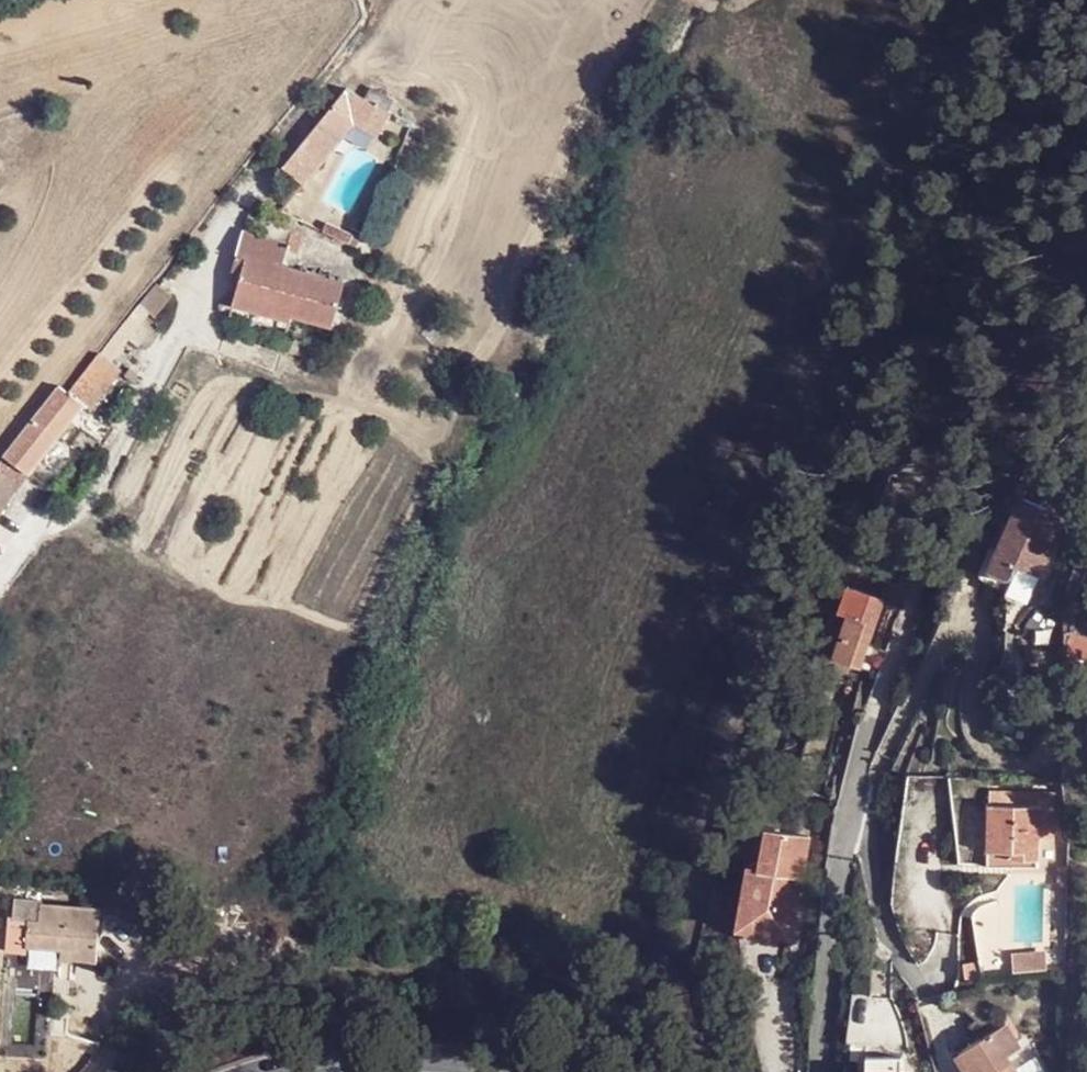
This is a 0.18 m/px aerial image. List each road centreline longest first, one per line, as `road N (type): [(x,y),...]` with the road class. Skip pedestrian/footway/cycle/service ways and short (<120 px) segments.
road 1 (residential): [(819,1071),(840,836),(862,740),(908,629)]
road 2 (tertiary): [(251,1071),(296,1057),(362,1051),(451,1053),(530,1071)]

